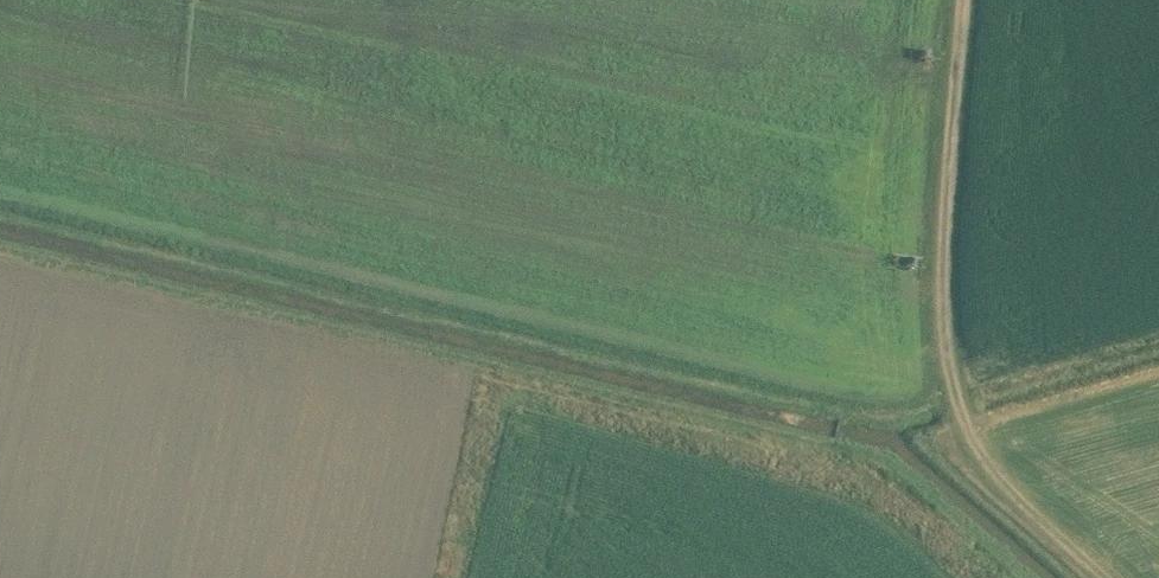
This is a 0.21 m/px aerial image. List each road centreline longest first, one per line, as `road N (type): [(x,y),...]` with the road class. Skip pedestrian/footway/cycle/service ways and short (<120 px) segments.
road 1 (track): [(969,401),(913,420),(861,418),(0,214)]
road 2 (track): [(970,0),(947,283),(953,336),(998,477),(1031,523),(1097,577)]

